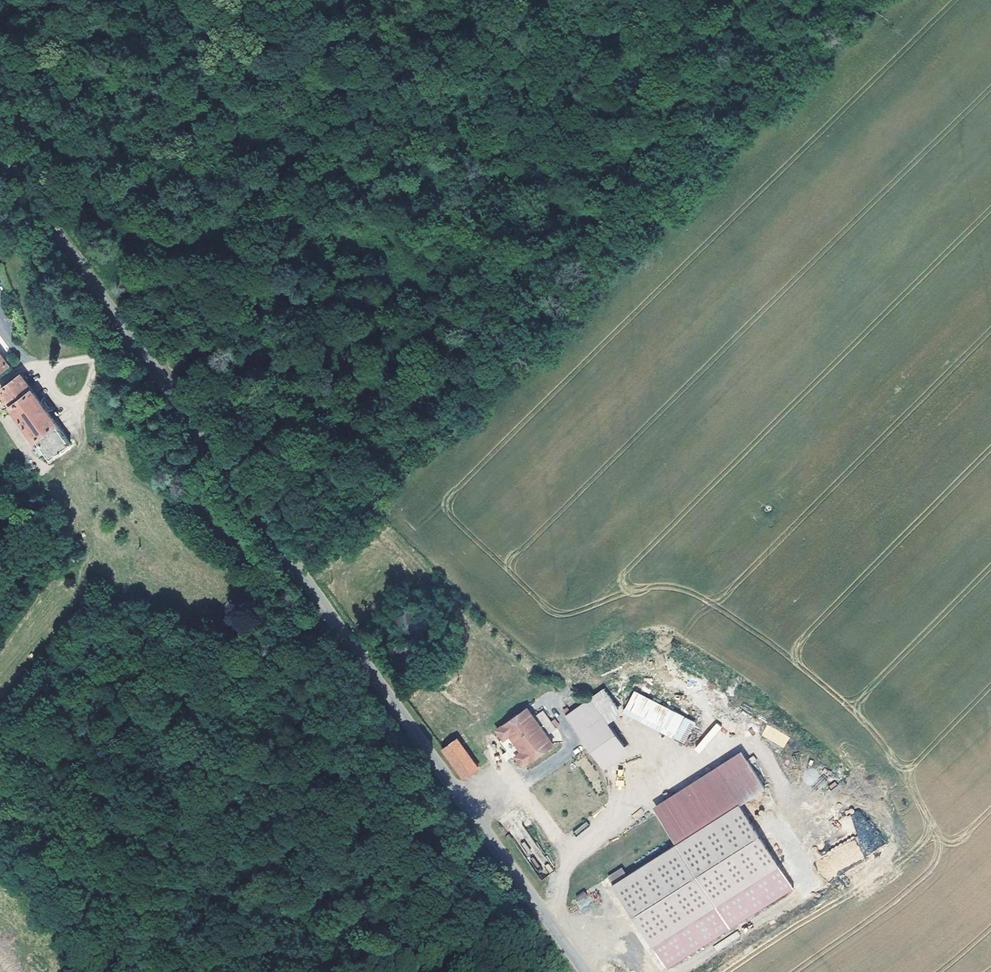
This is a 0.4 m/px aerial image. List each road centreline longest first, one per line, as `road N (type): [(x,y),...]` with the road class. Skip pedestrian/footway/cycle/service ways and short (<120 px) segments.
road 1 (tertiary): [(585,971),(0,141)]

